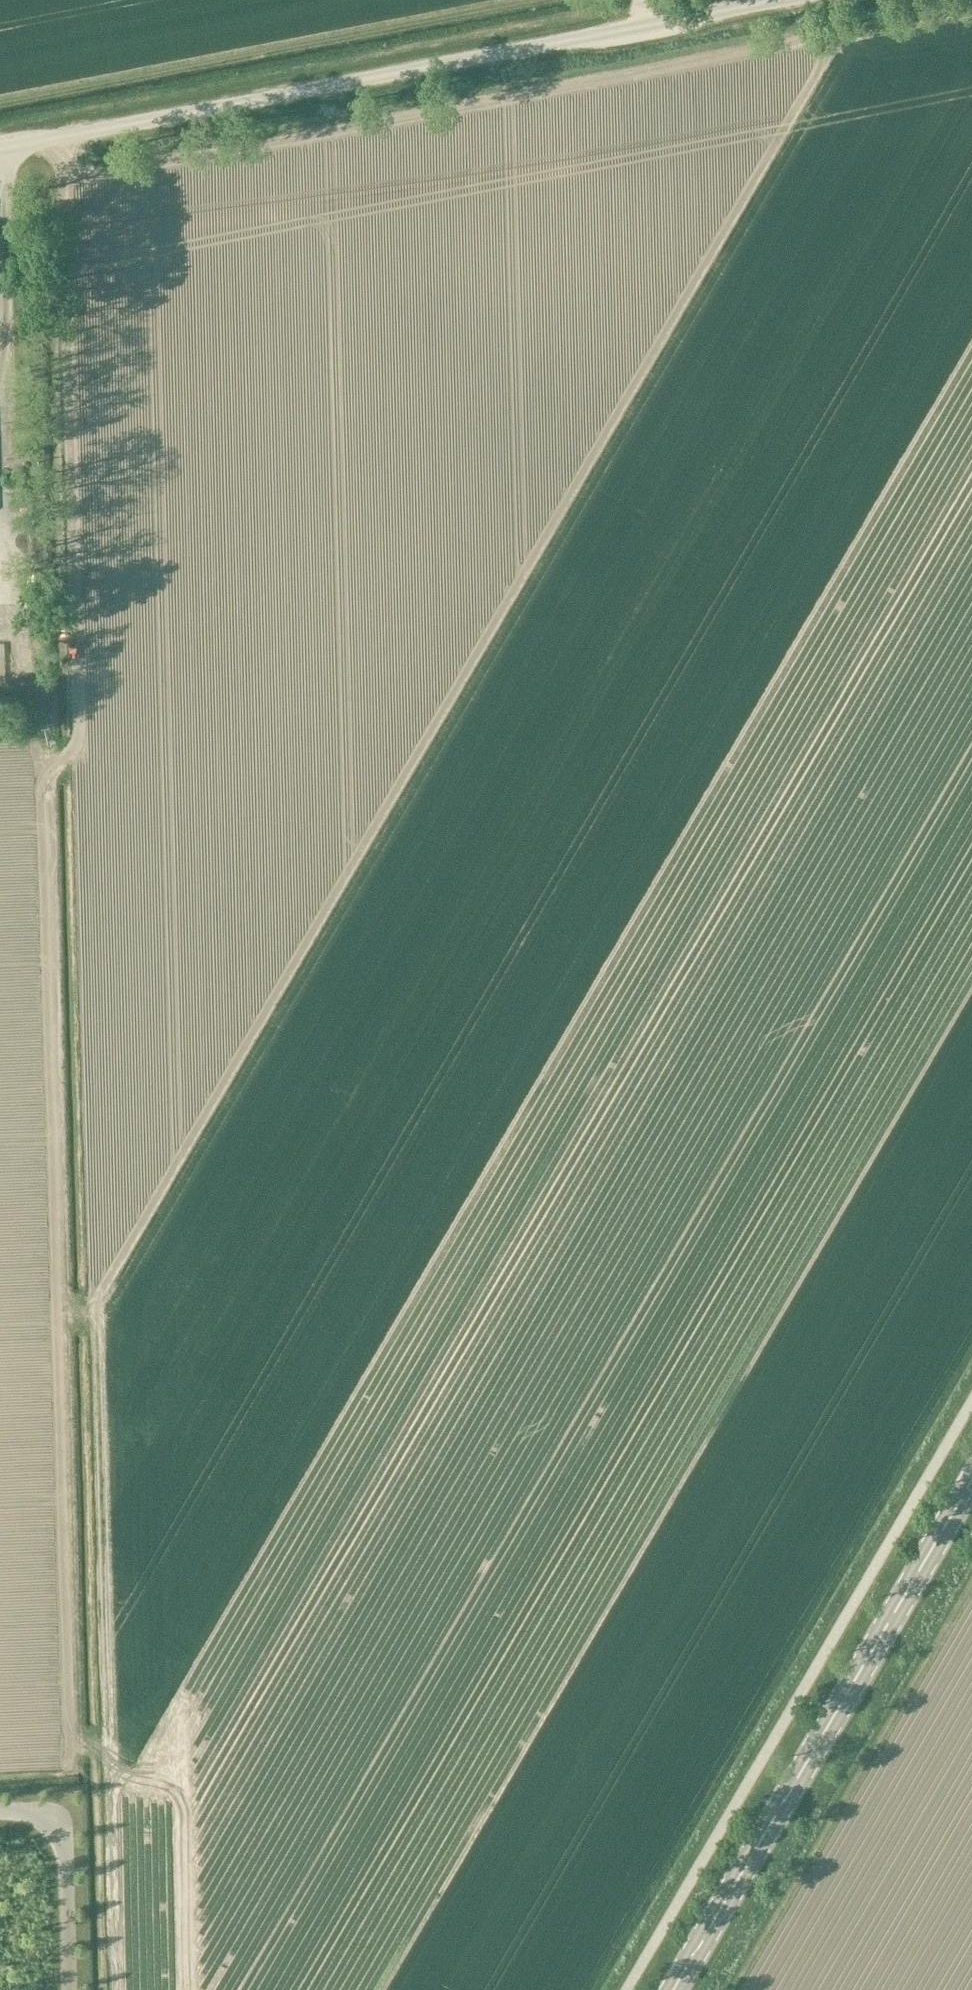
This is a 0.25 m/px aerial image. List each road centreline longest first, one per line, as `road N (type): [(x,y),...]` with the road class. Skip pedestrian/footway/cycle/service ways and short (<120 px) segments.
road 1 (unclassified): [(0,150),(782,0)]
road 2 (primary): [(673,1989),(971,1482)]

